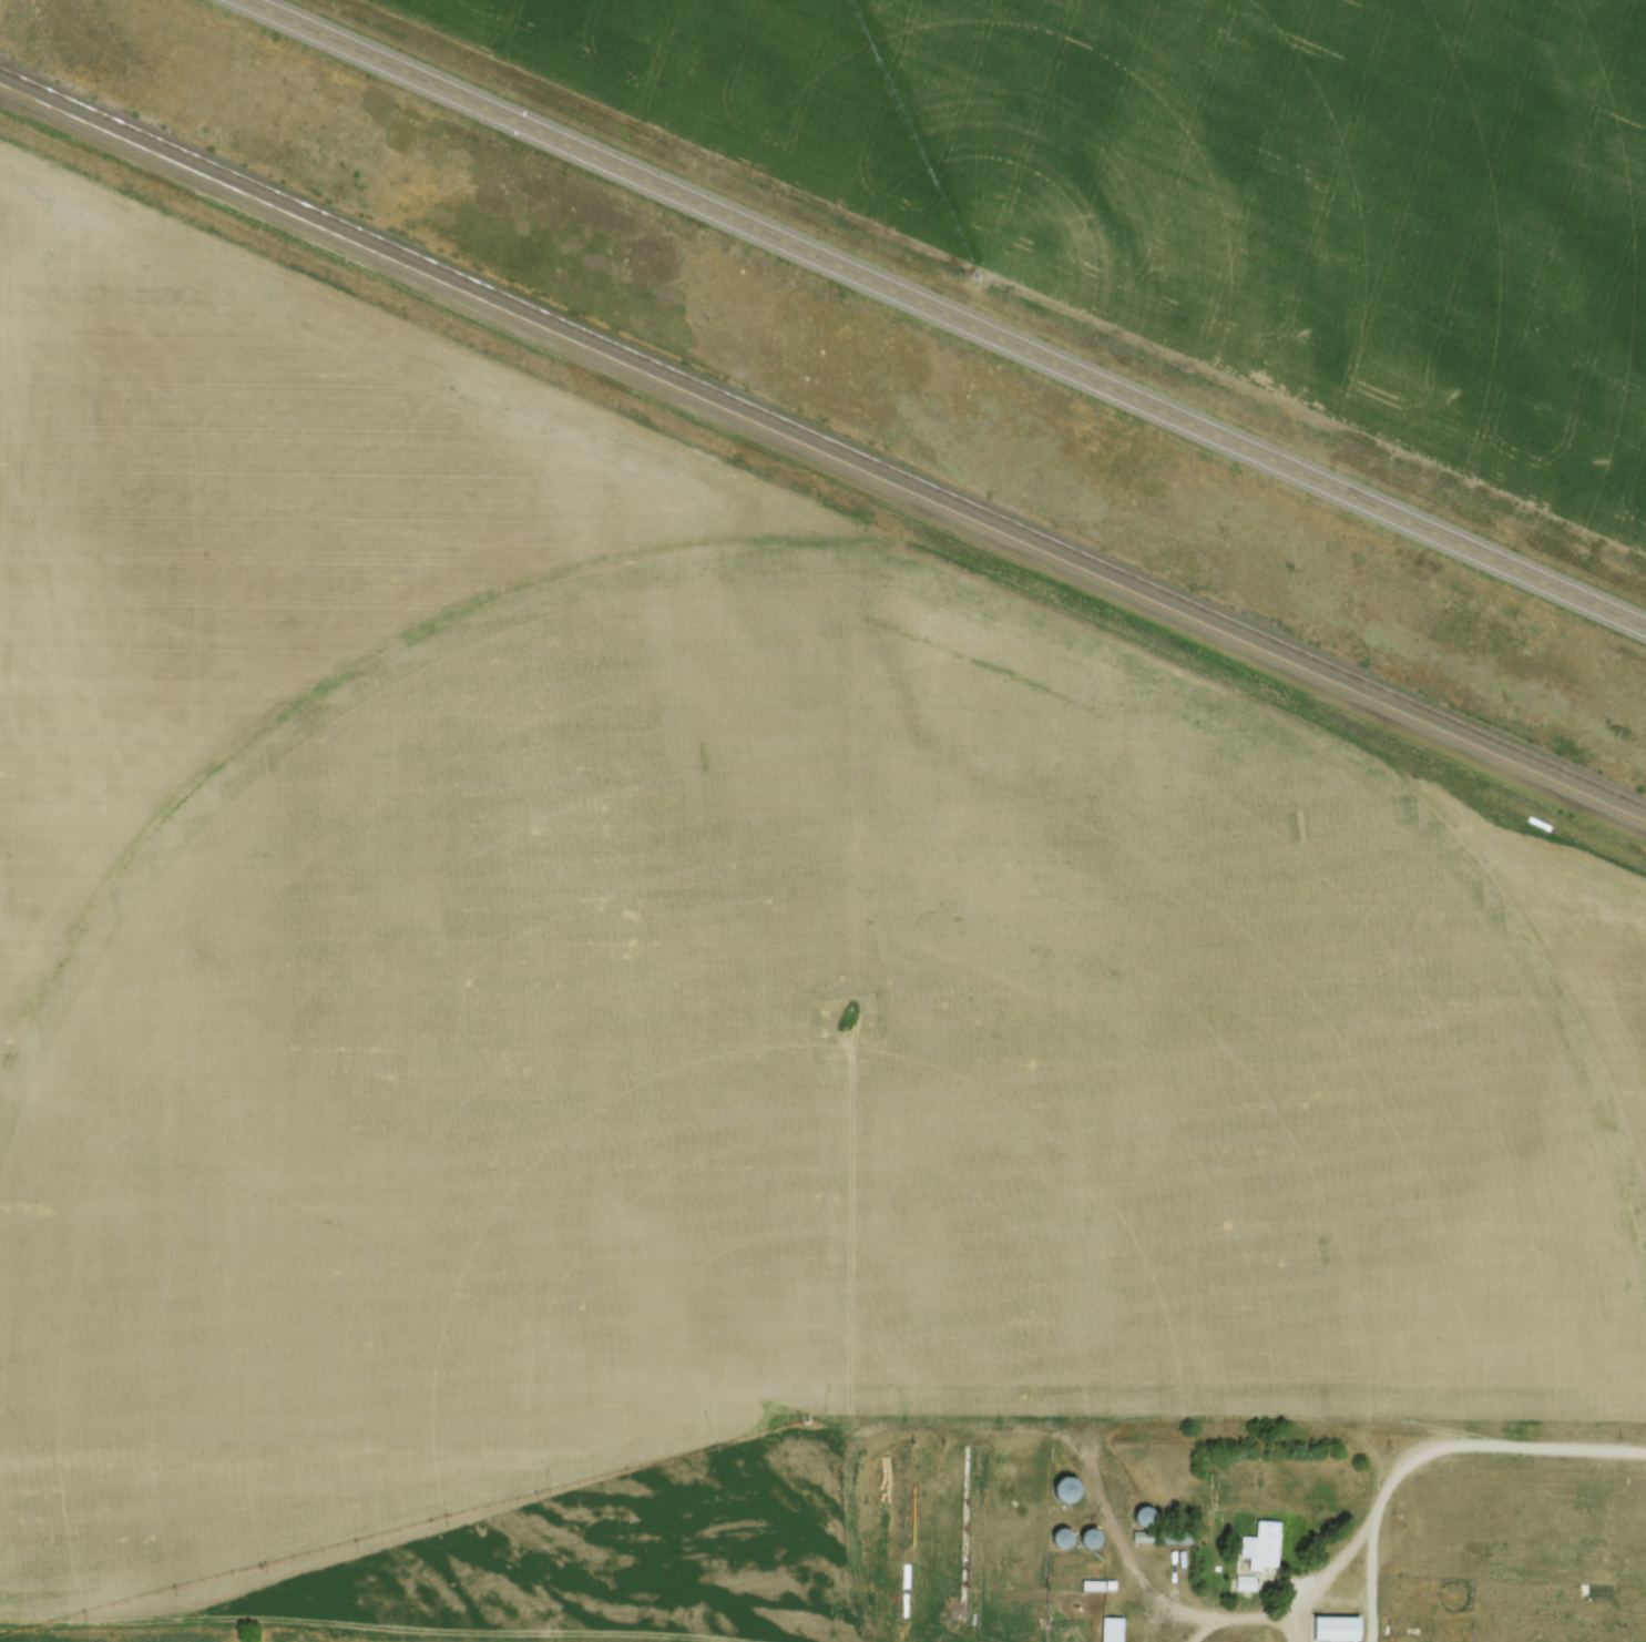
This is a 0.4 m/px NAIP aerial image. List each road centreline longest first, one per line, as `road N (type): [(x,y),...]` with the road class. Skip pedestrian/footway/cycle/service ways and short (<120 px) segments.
road 1 (primary): [(1645,632),(243,0)]
road 2 (residential): [(1413,1454),(1451,1446),(1645,1454)]

